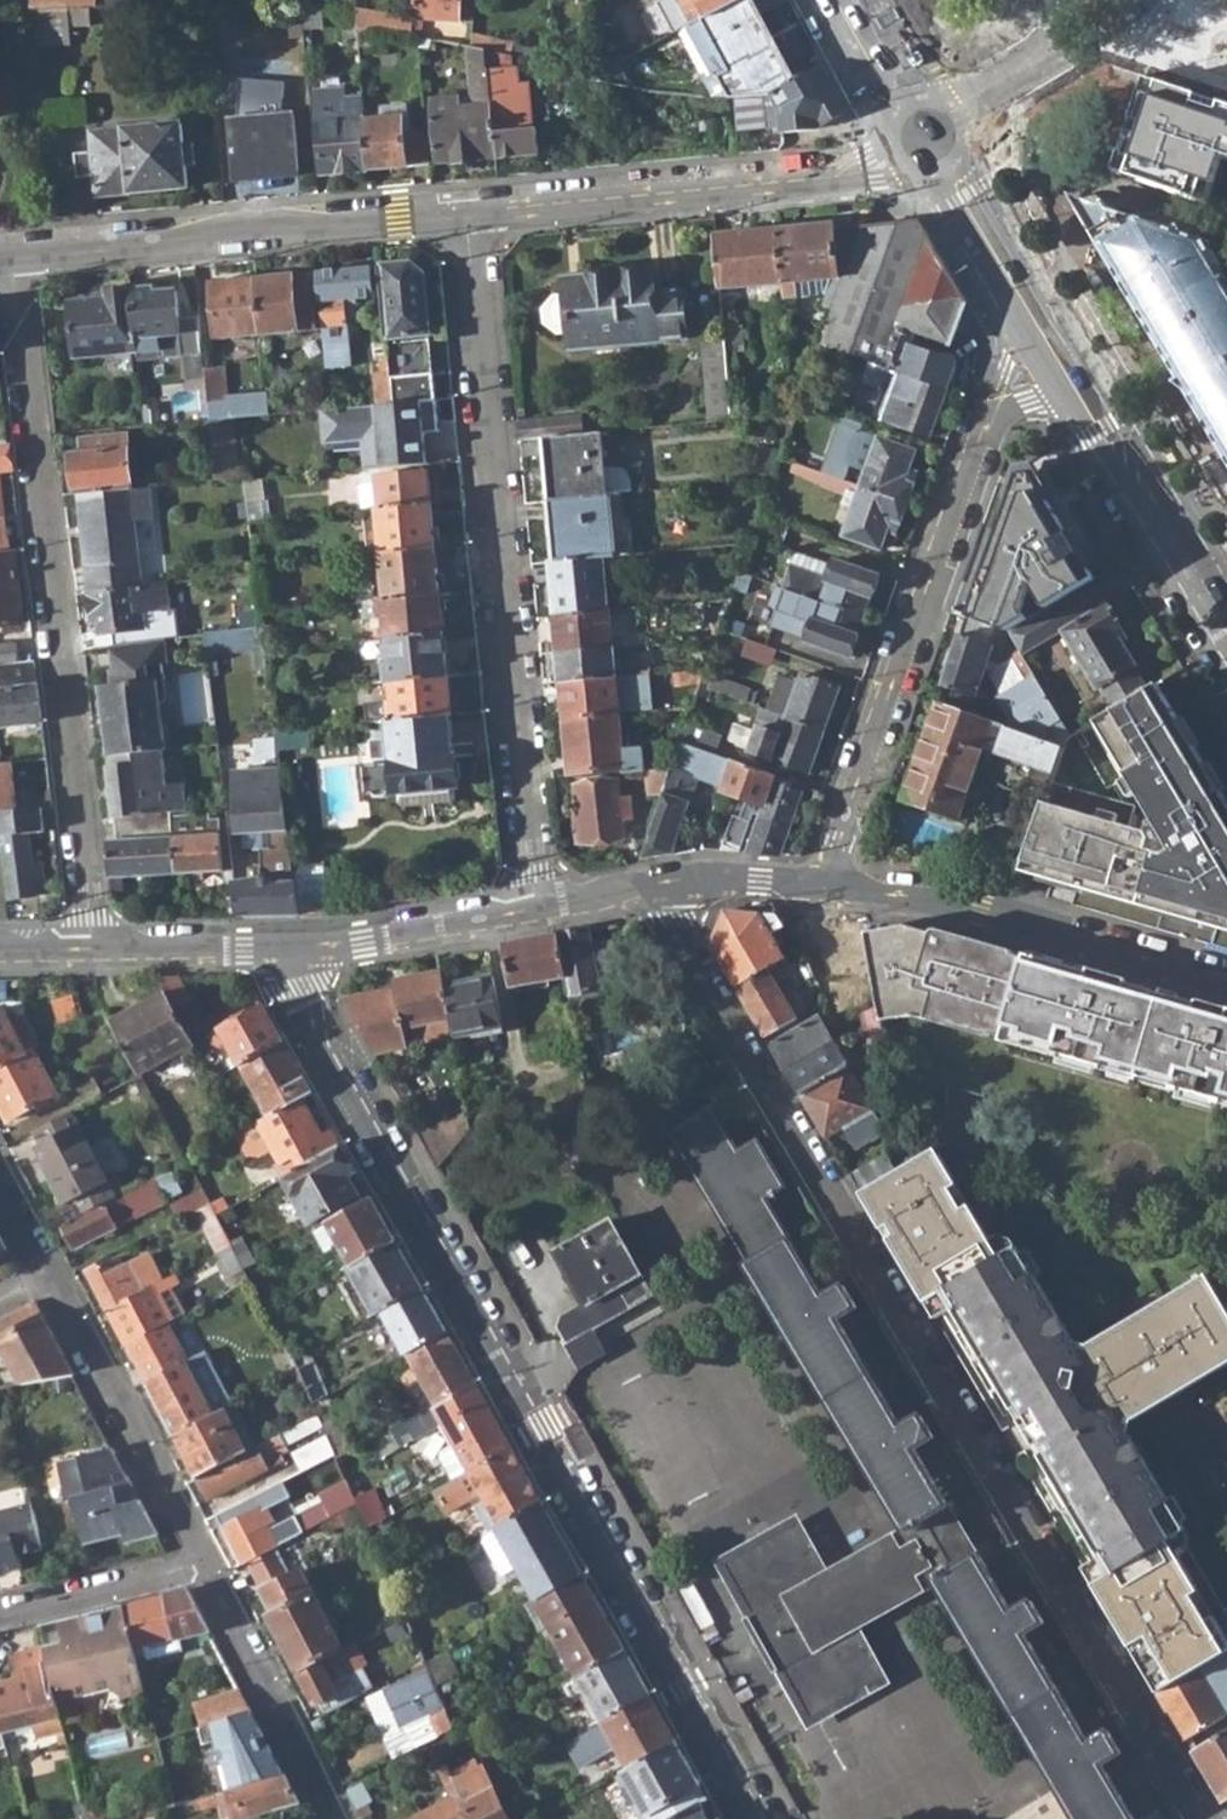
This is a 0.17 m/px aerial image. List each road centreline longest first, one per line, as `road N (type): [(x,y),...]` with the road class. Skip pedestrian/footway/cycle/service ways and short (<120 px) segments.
road 1 (residential): [(1200,1818),(680,941),(666,883)]
road 2 (residential): [(288,951),(292,988),(764,1818)]
road 3 (residential): [(538,910),(465,213)]
road 4 (residential): [(12,258),(97,951)]
road 5 (residential): [(823,882),(1000,398),(1058,340)]
road 6 (residential): [(465,213),(871,168),(931,132)]
road 7 (residential): [(12,258),(465,213)]
road 8 (residential): [(1226,976),(983,907),(823,882)]
road 9 (primary): [(1058,340),(1226,630)]
road 10 (residential): [(204,1567),(48,1275)]
road 11 (residential): [(335,1818),(204,1567)]
road 12 (residential): [(538,910),(288,951)]
road 13 (primary): [(931,132),(1058,340)]
road 14 (residential): [(204,1567),(0,1617)]
road 15 (residential): [(288,951),(97,951)]
road 16 (residential): [(823,882),(666,883)]
road 17 (primary): [(860,0),(931,132)]
road 18 (residential): [(666,883),(538,910)]
road 19 (residential): [(1039,63),(931,132)]

